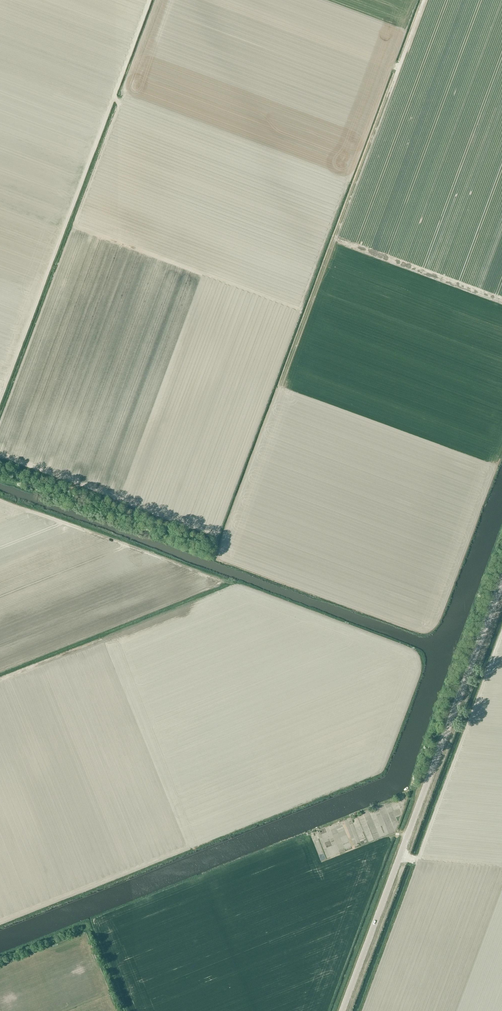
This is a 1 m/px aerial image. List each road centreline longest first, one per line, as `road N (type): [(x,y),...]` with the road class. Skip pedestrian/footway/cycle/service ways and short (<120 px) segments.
road 1 (unclassified): [(342,1010),(501,582)]

